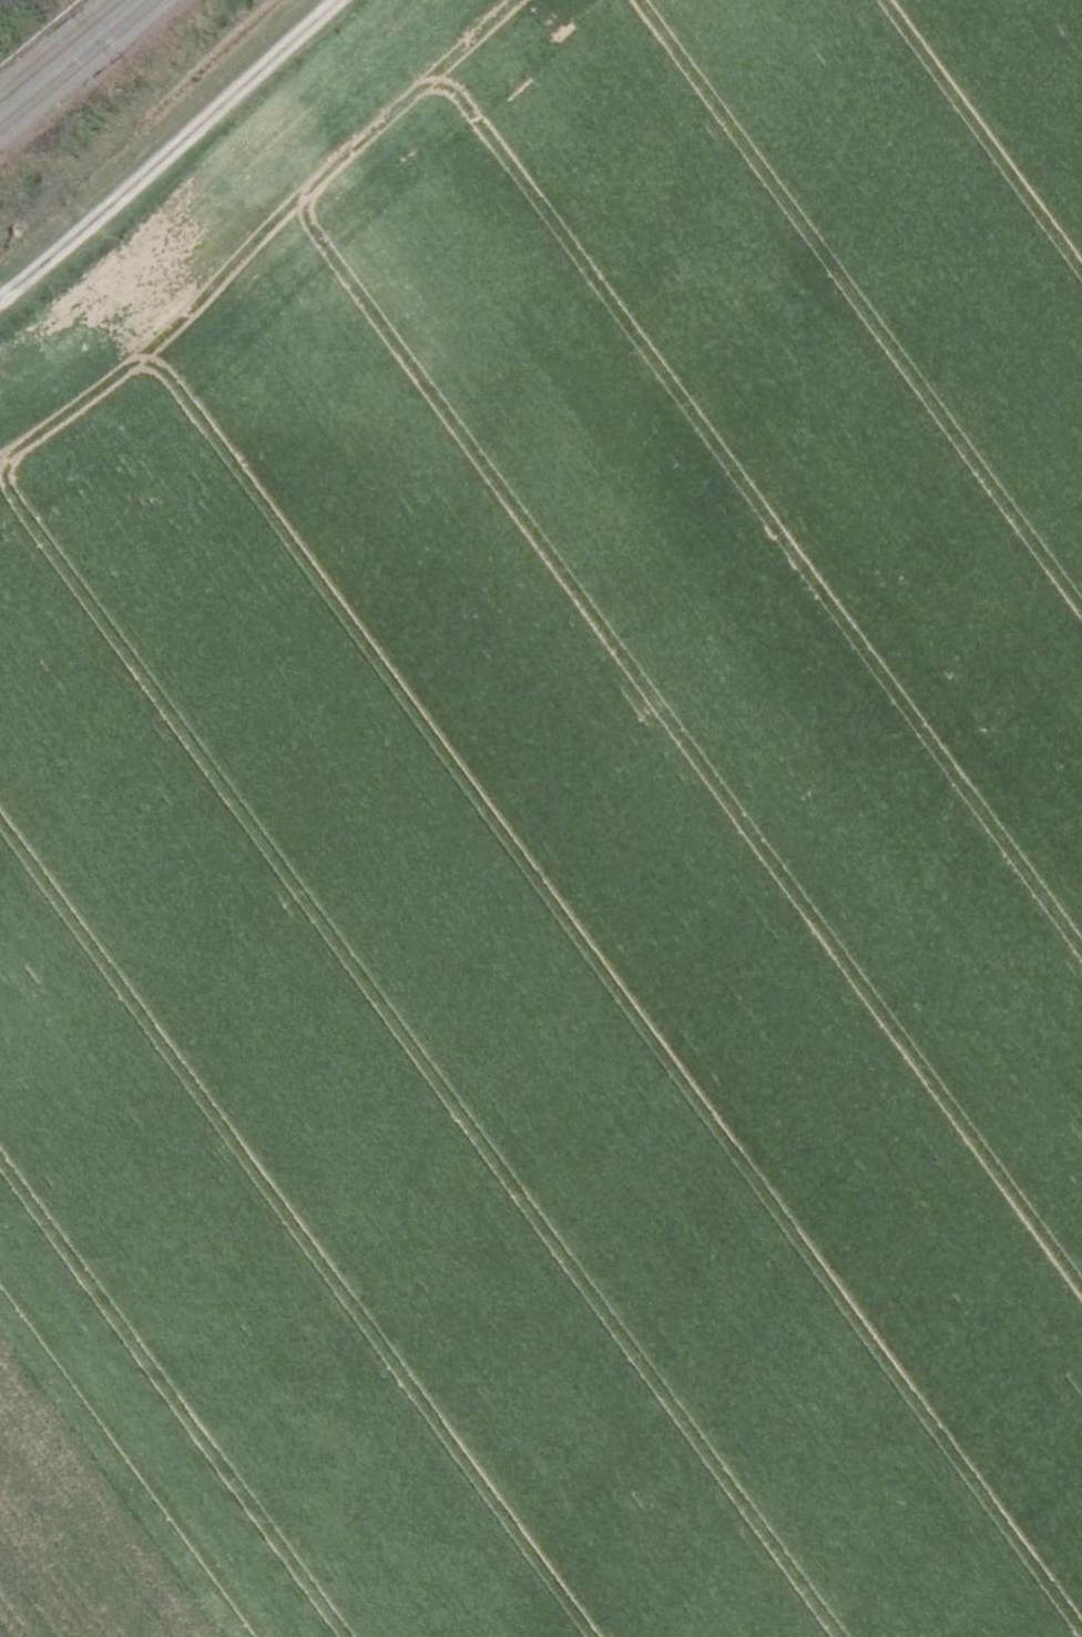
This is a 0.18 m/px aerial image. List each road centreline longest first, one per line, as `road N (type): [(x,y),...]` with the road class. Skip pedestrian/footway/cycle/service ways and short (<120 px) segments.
road 1 (track): [(346,0),(0,305)]

